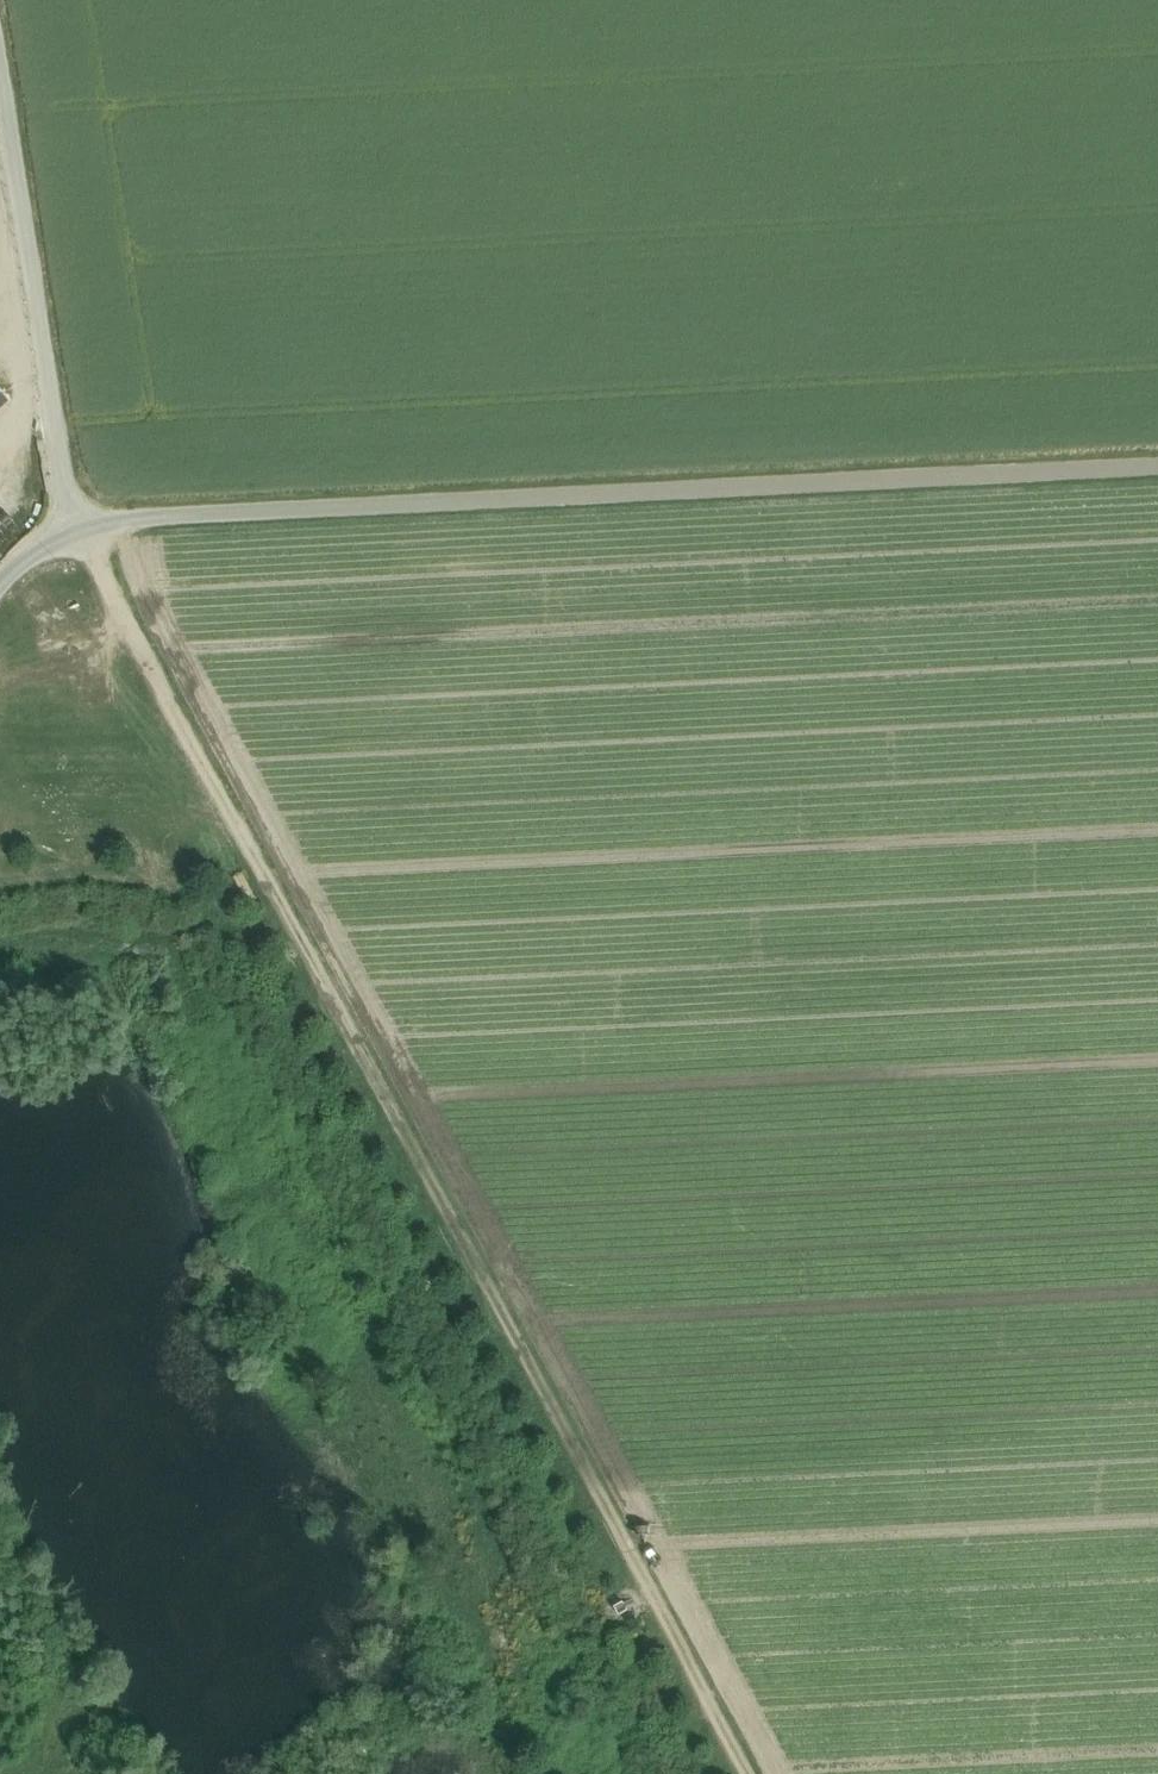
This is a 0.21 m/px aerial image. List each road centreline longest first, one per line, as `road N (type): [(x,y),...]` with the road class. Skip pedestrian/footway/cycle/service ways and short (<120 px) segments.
road 1 (track): [(758,1773),(419,1103),(399,1104),(74,518)]
road 2 (track): [(1157,459),(74,518)]
road 3 (track): [(0,57),(74,518)]

